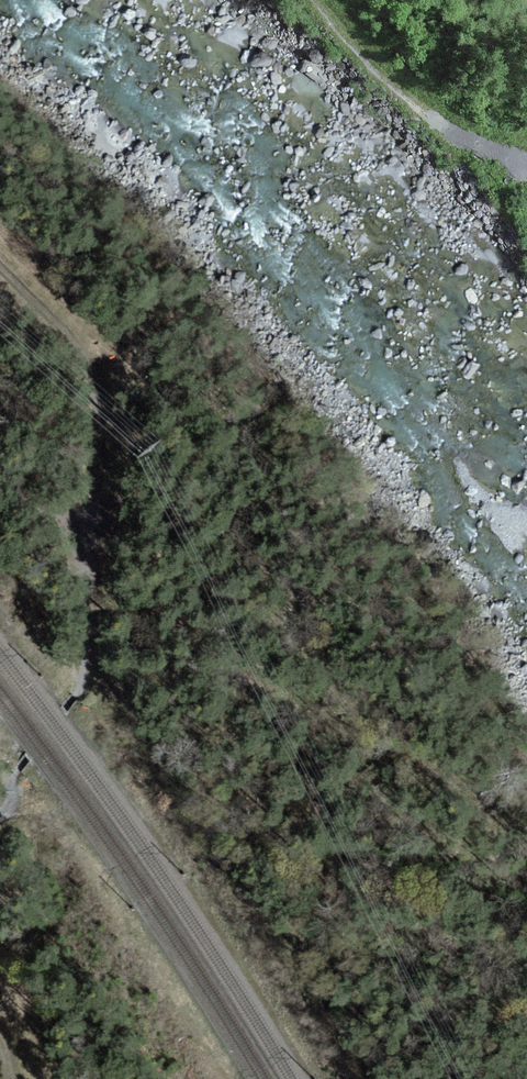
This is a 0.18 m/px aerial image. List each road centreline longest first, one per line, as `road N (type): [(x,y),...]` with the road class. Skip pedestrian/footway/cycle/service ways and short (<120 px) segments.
road 1 (track): [(0,793),(82,688),(91,559),(0,461)]
road 2 (track): [(91,559),(94,367),(0,267)]
road 3 (track): [(526,162),(507,149),(458,140),(318,0)]

